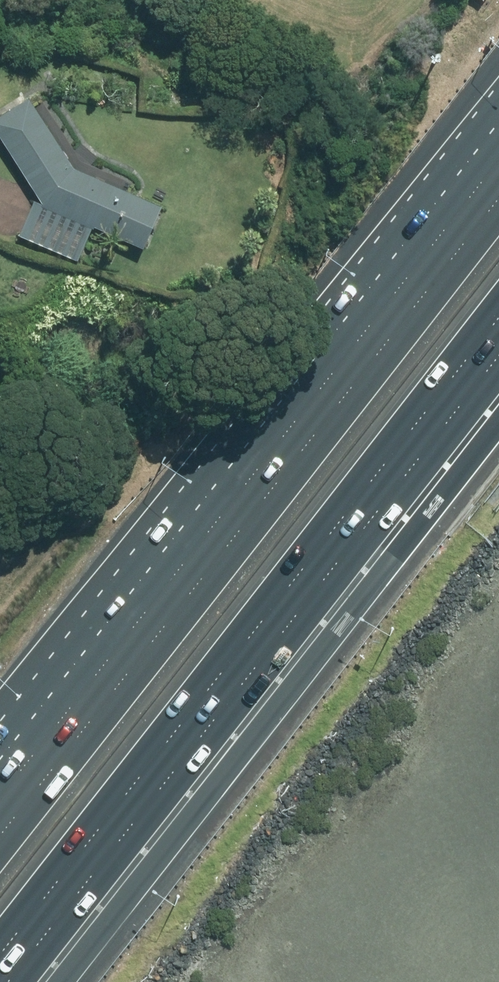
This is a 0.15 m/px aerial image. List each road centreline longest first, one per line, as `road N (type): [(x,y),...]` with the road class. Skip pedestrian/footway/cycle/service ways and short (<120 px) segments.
road 1 (motorway): [(498,317),(0,955)]
road 2 (motorway): [(0,835),(498,198)]

